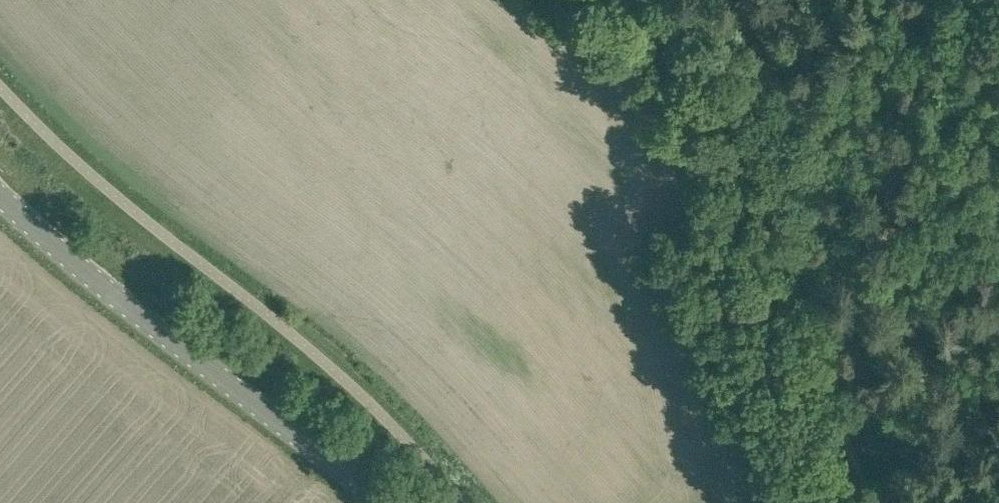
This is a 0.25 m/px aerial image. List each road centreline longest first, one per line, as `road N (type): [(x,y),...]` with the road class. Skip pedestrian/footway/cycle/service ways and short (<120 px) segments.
road 1 (track): [(872,502),(822,355),(776,120),(762,83),(685,0)]
road 2 (secondary): [(380,502),(137,319),(0,198)]

